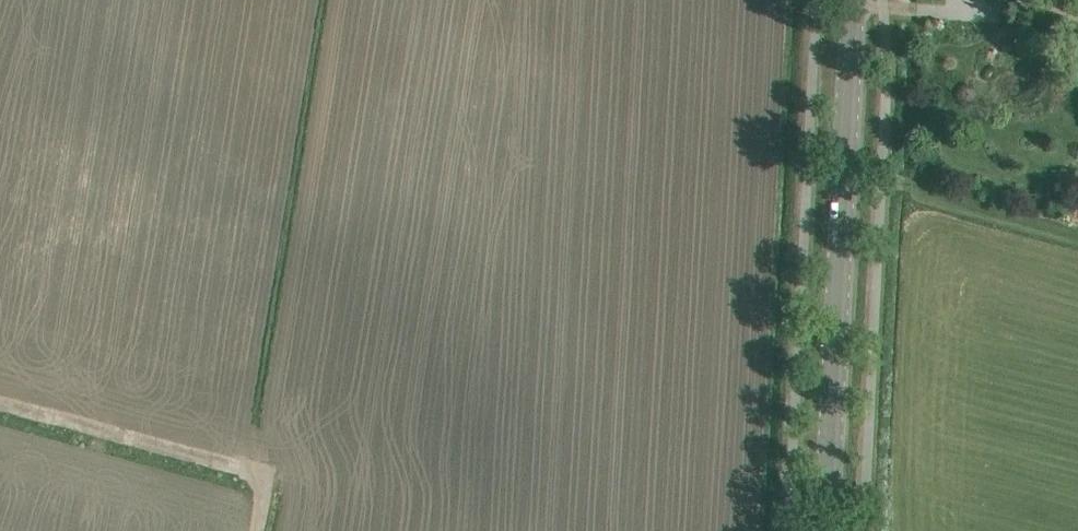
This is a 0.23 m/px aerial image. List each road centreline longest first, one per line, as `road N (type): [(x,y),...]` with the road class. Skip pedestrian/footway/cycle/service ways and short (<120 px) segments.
road 1 (tertiary): [(830,530),(857,0)]
road 2 (track): [(0,406),(259,478),(263,530)]

